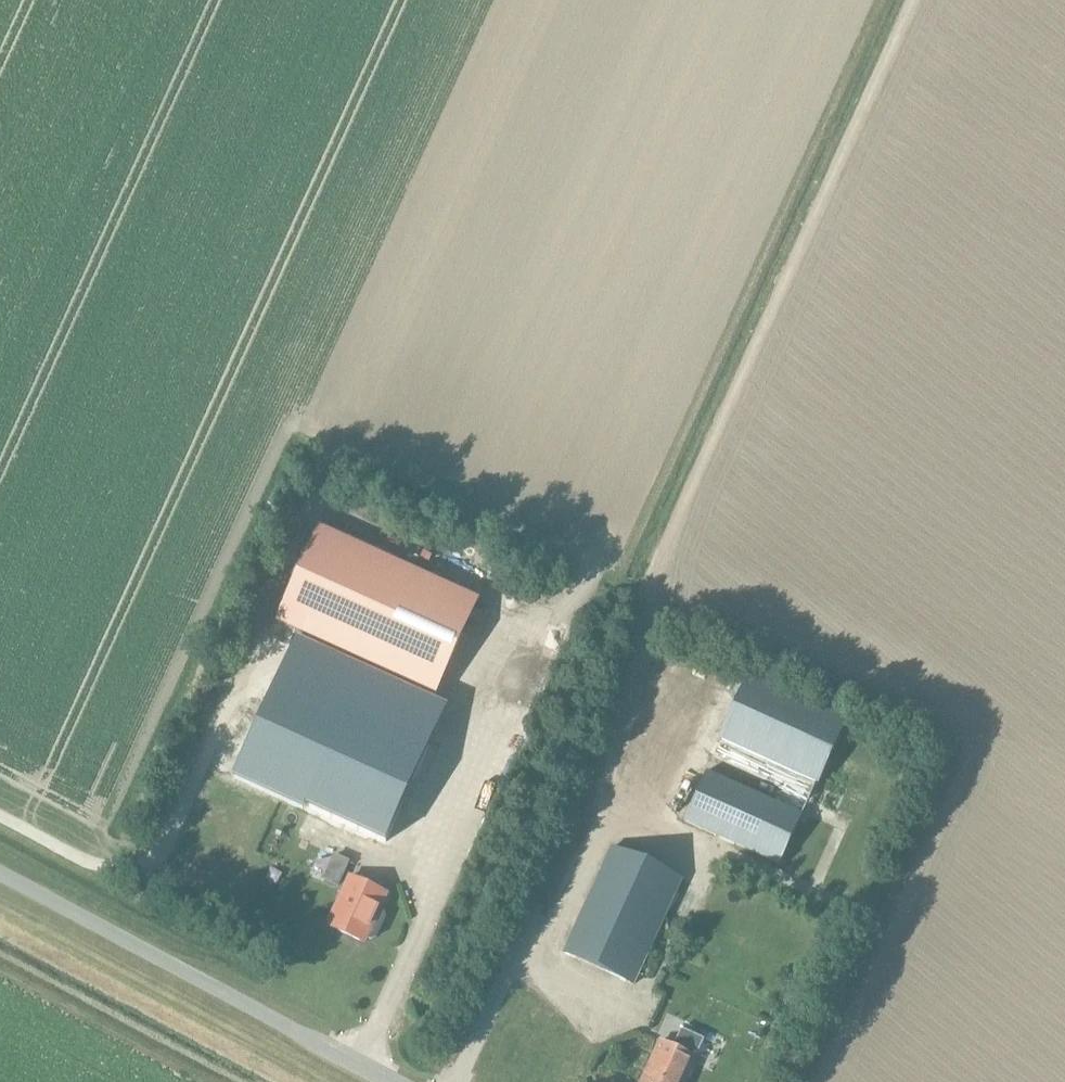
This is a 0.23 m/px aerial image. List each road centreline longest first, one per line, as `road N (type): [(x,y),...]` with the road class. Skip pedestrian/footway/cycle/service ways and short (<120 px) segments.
road 1 (unclassified): [(389,1081),(0,876)]

